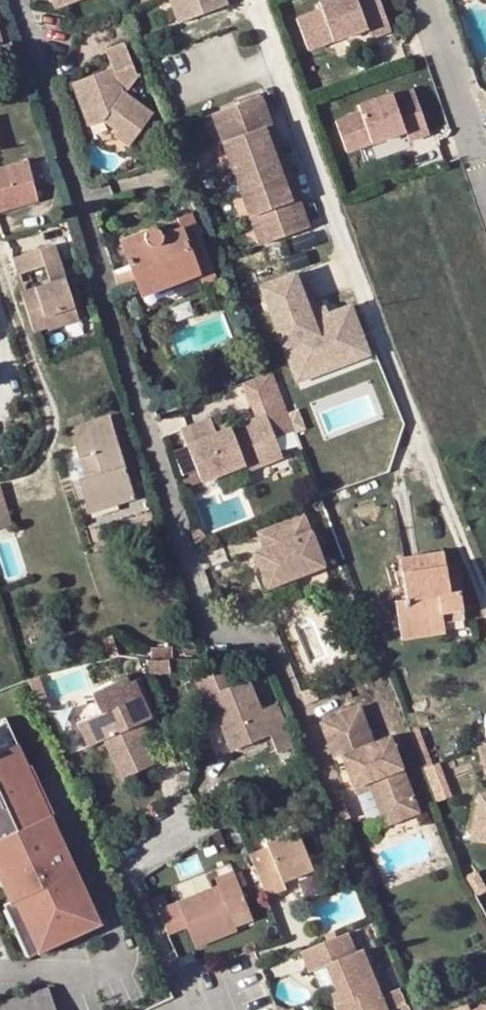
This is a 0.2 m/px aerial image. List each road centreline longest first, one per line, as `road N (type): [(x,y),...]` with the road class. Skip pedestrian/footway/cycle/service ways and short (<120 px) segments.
road 1 (residential): [(270,633),(213,622),(18,0)]
road 2 (residential): [(191,1009),(132,879),(132,862),(185,829)]
road 3 (residential): [(420,0),(463,124)]

